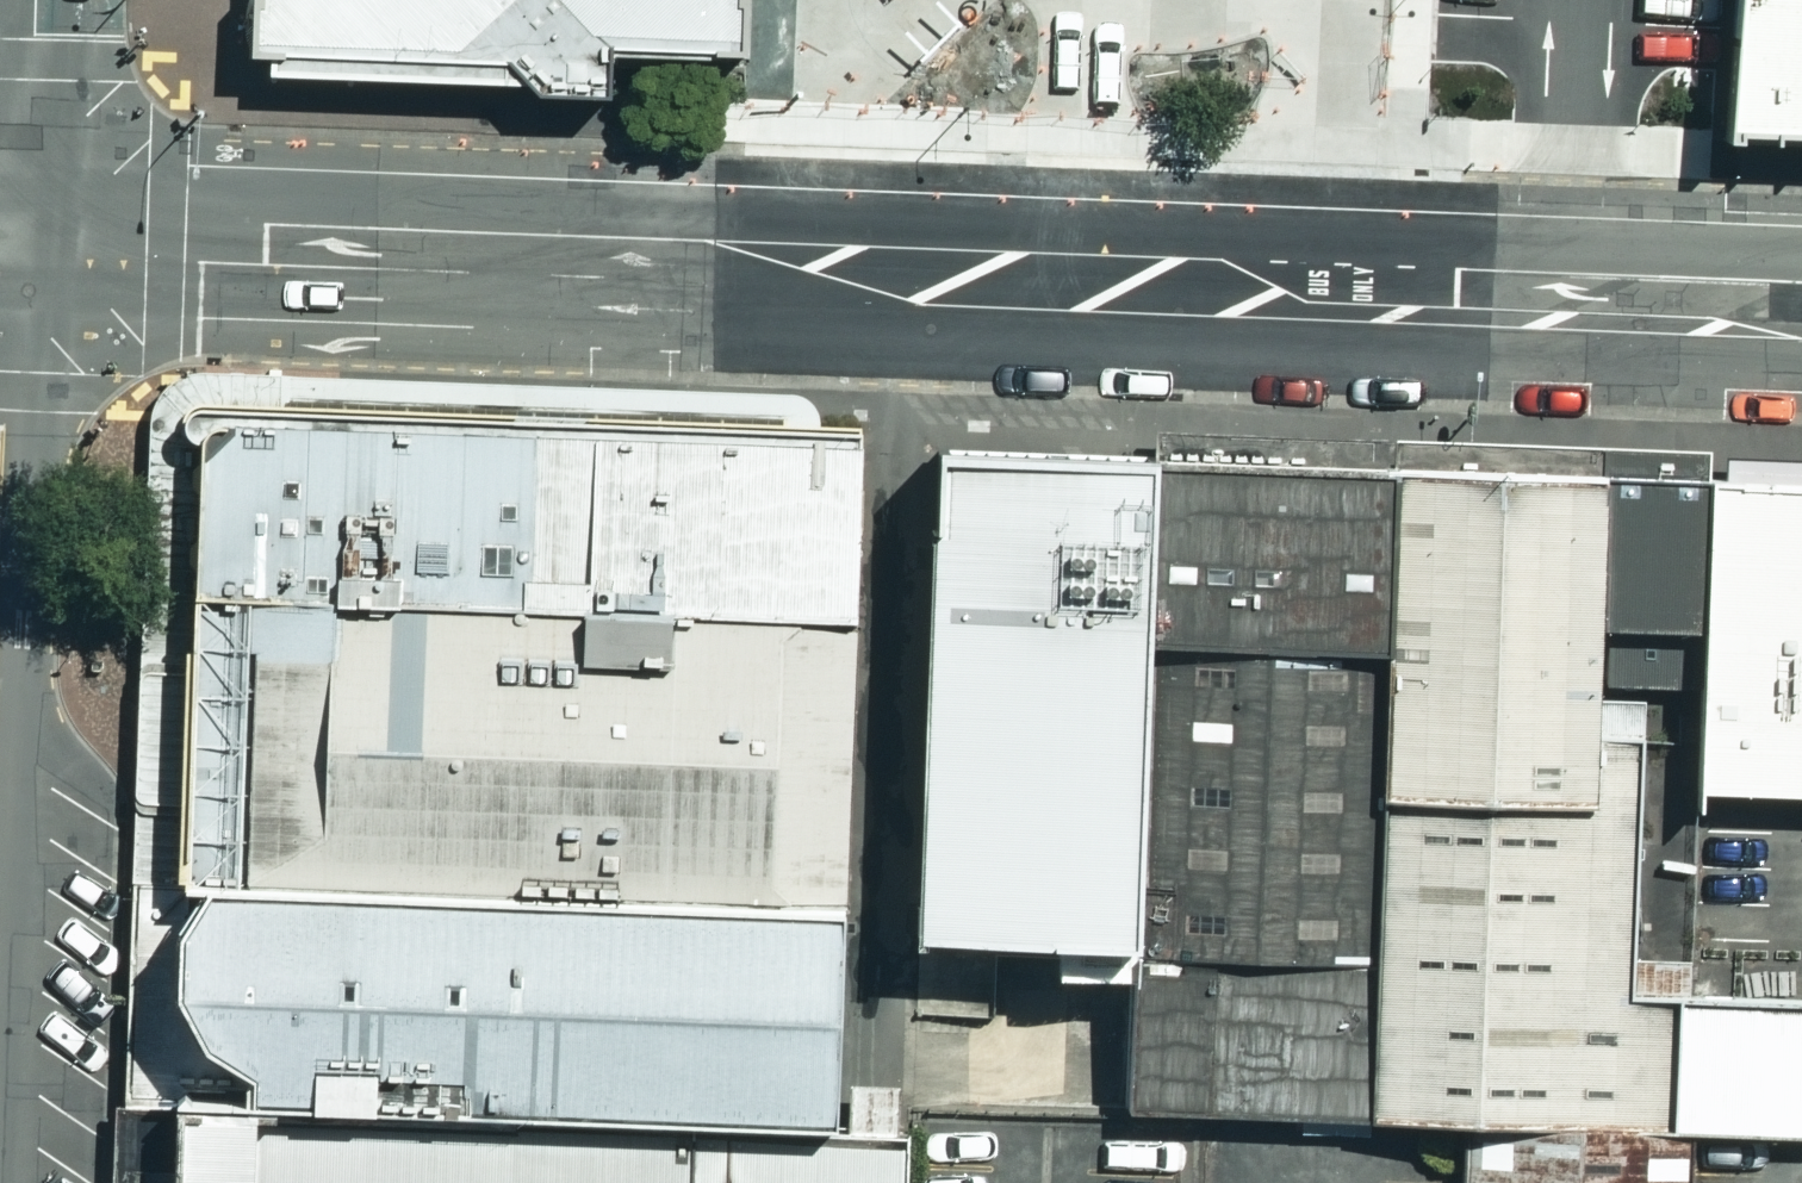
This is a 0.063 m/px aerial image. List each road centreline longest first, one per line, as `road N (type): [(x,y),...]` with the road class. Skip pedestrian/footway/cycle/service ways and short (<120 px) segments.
road 1 (tertiary): [(2,235),(1801,311)]
road 2 (secondary): [(11,0),(2,235)]

